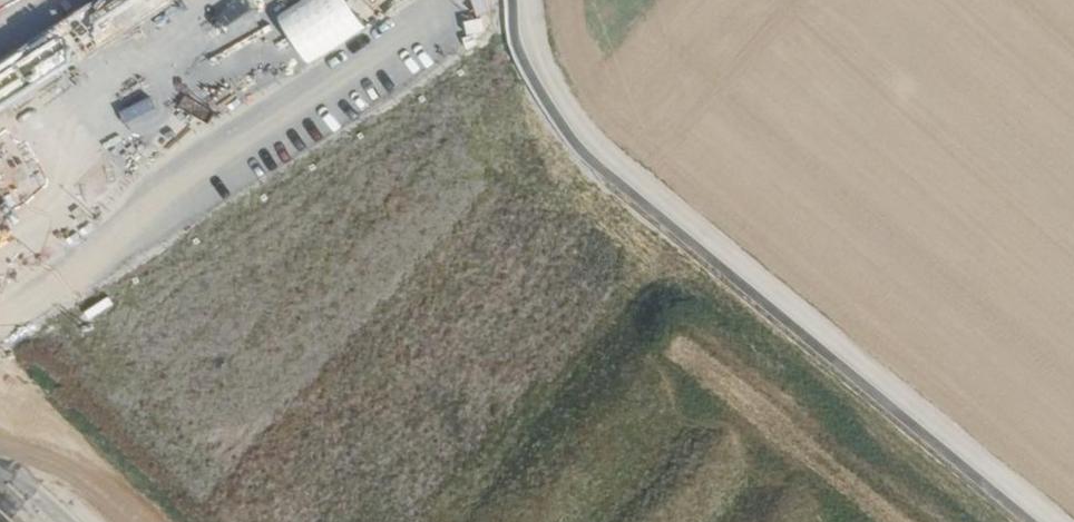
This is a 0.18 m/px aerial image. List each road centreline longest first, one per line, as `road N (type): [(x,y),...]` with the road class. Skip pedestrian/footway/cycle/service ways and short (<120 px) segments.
road 1 (unclassified): [(531,0),(542,51),(590,137),(1059,521)]

